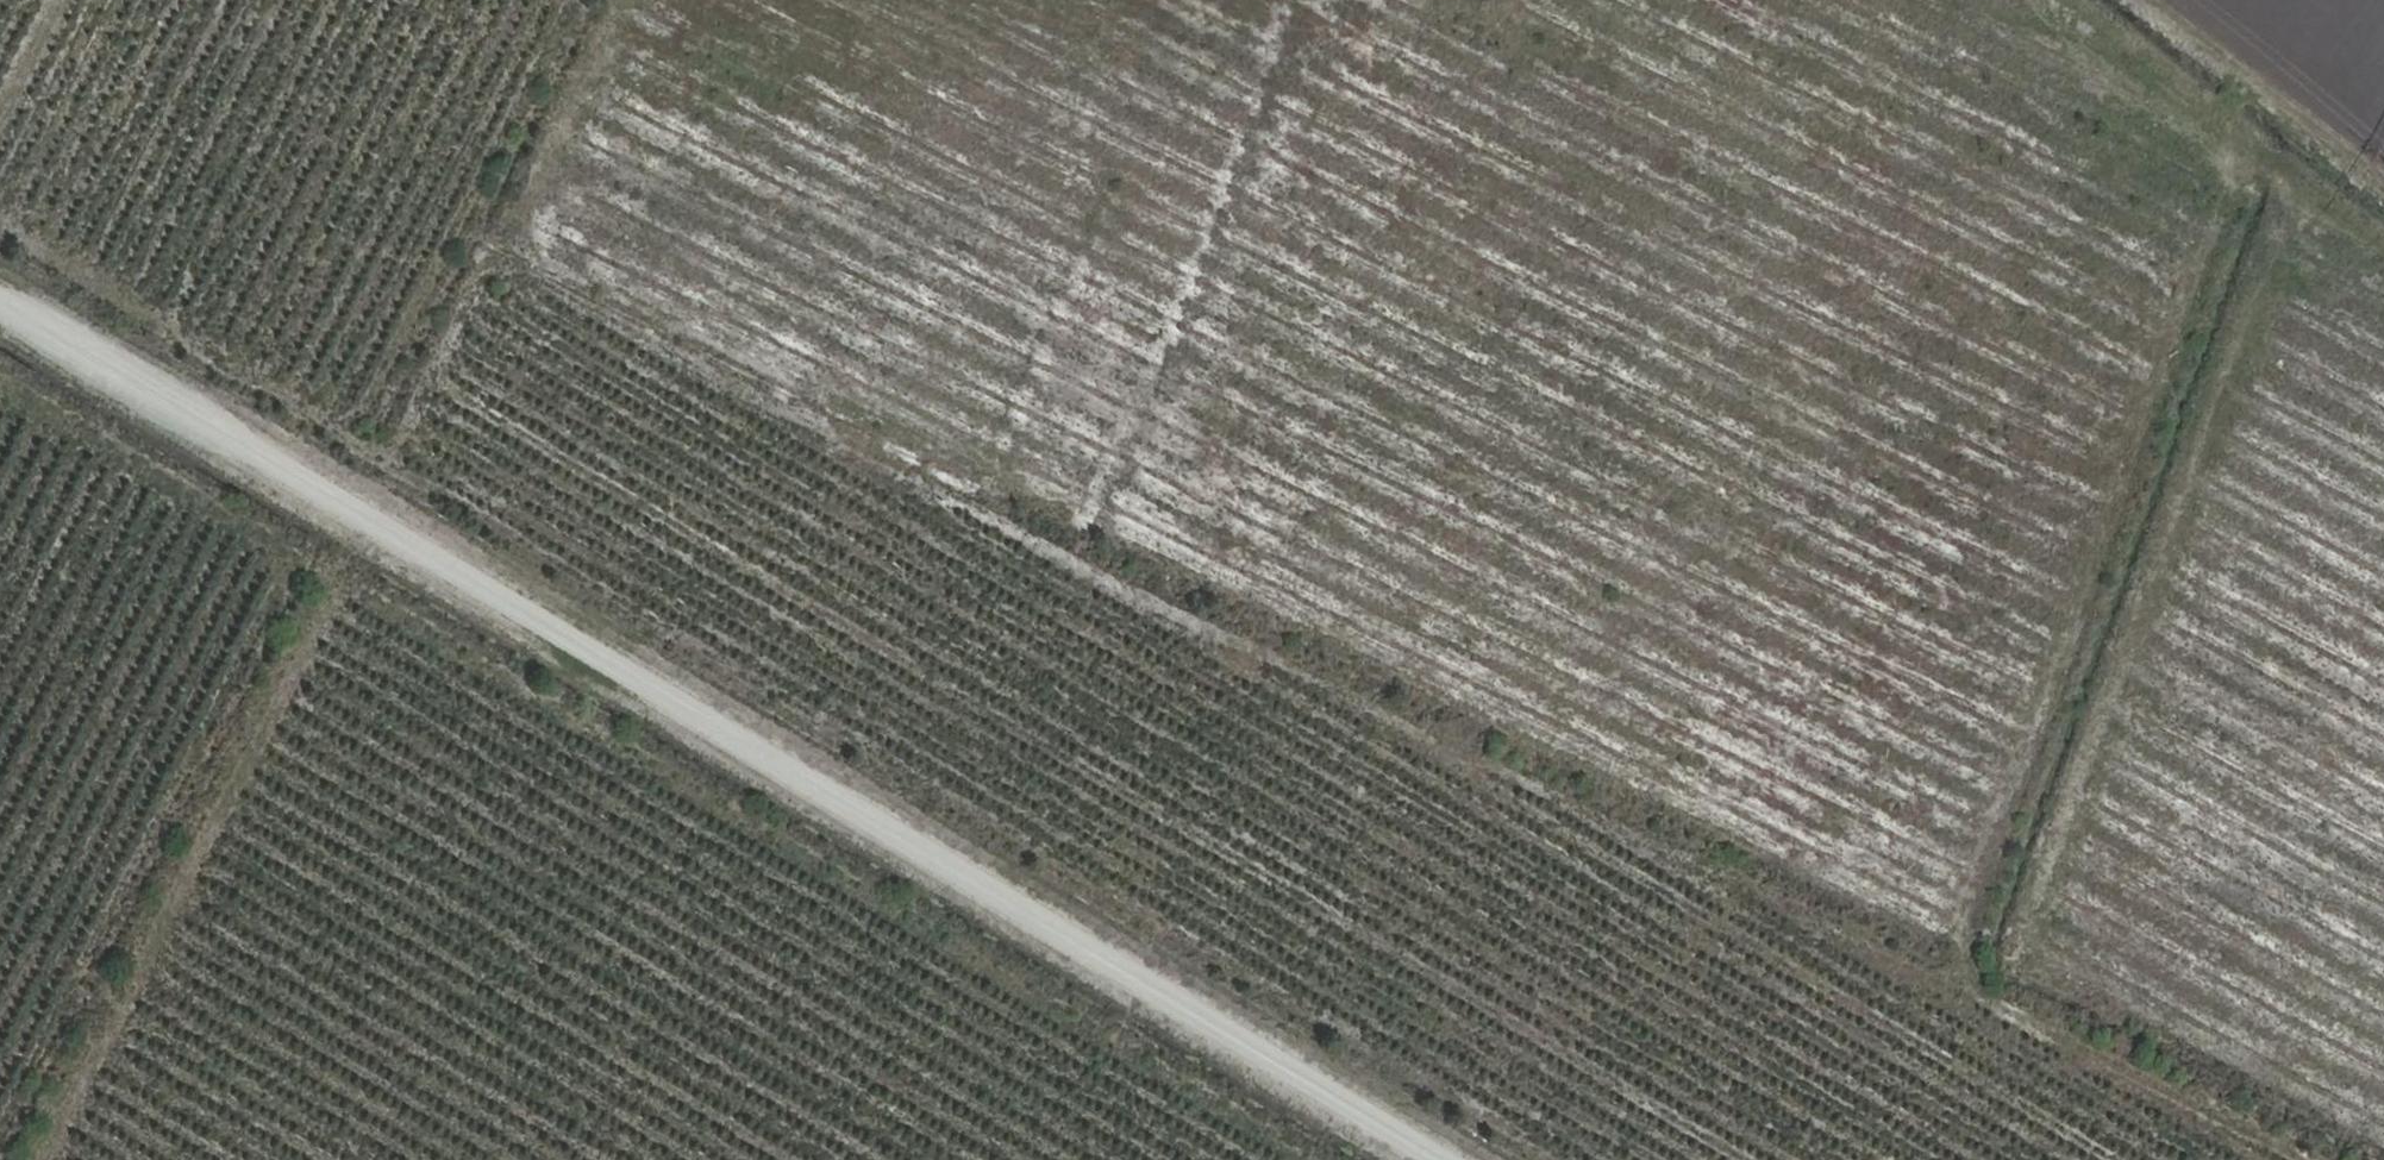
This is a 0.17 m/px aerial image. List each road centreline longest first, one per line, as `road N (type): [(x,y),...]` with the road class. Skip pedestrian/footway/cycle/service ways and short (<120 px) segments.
road 1 (track): [(0,281),(1478,1159)]

